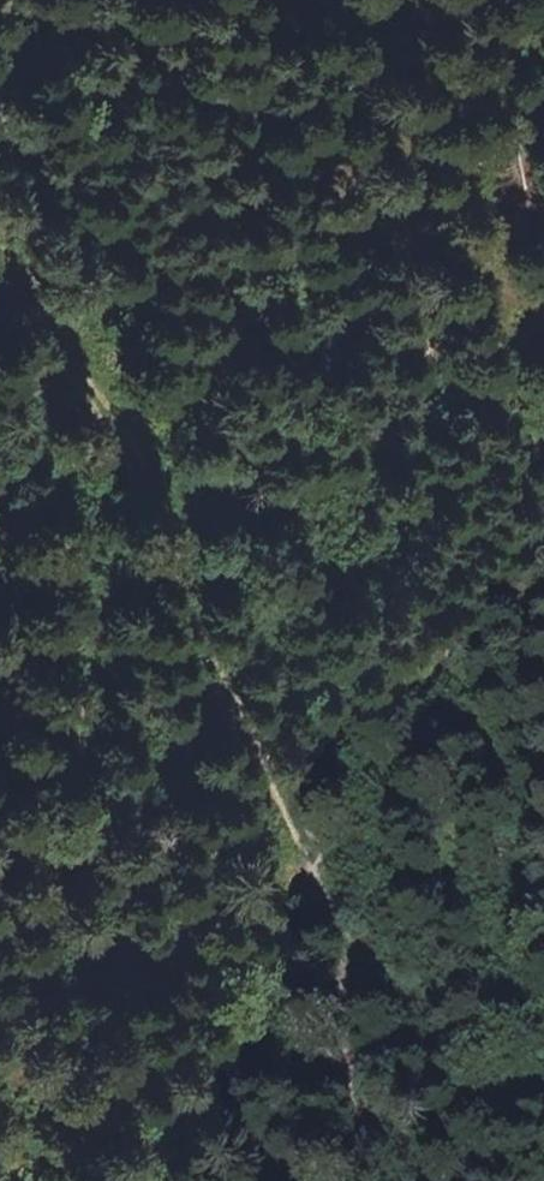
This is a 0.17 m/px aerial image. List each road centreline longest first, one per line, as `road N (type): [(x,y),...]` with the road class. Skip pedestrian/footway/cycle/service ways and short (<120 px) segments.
road 1 (track): [(311,874),(126,426),(0,279)]
road 2 (track): [(543,133),(511,171),(462,259),(421,386),(351,765)]
road 3 (track): [(124,1180),(214,1081),(268,991),(351,765)]
road 4 (track): [(543,1007),(440,852),(351,765)]

